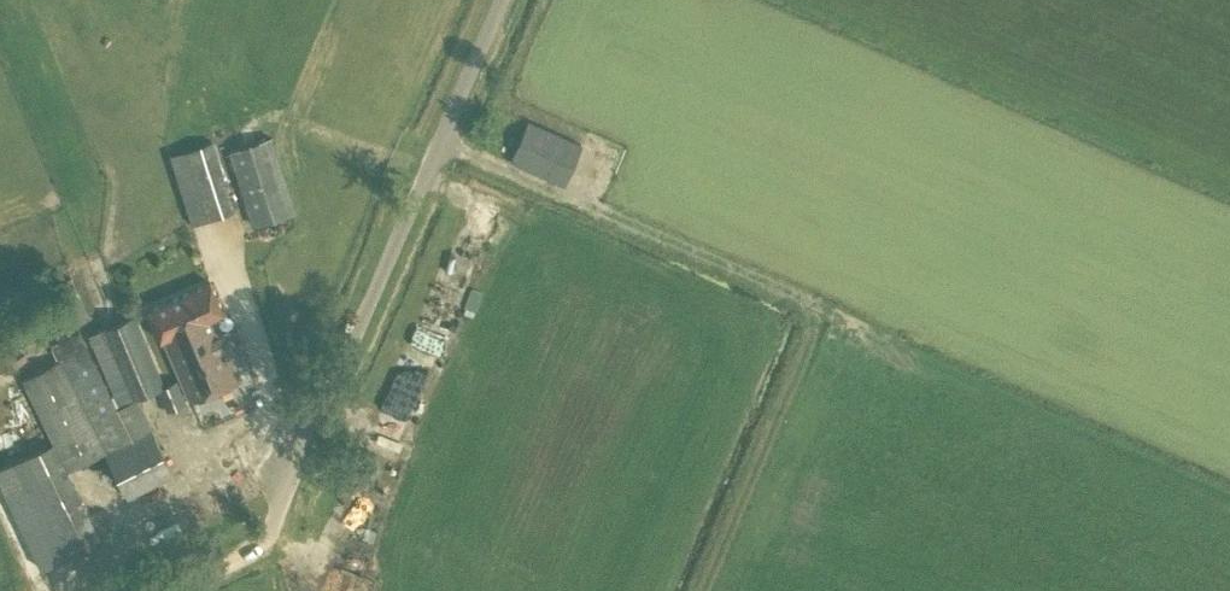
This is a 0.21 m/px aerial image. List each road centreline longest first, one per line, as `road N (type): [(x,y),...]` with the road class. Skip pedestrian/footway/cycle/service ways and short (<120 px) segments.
road 1 (unclassified): [(267,532),(496,0)]

